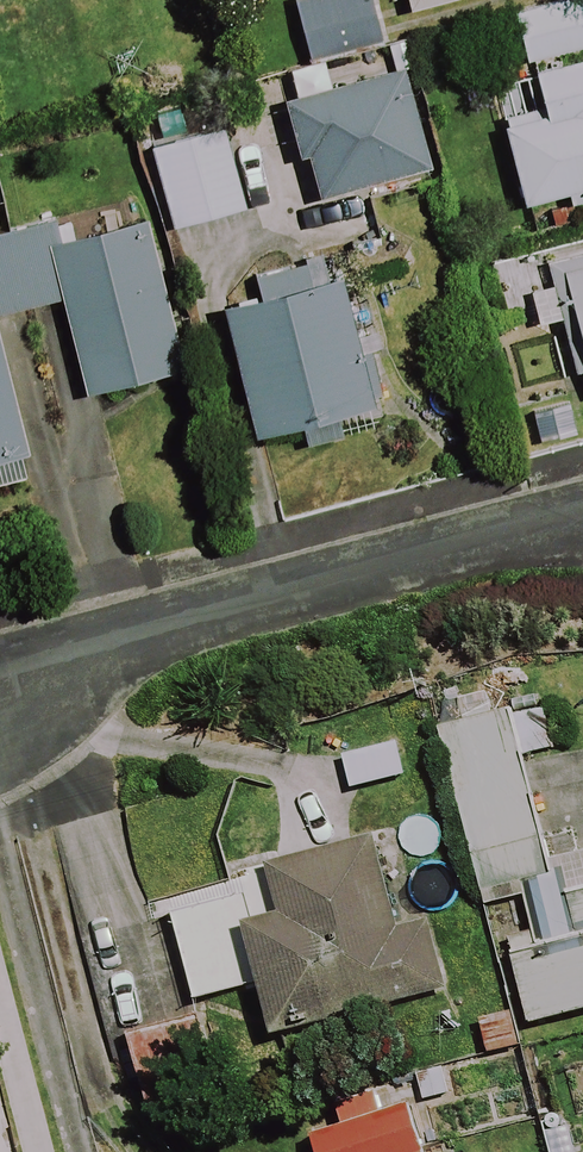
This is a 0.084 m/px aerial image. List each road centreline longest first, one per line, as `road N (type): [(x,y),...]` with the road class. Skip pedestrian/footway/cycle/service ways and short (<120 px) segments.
road 1 (residential): [(0,674),(582,536)]

